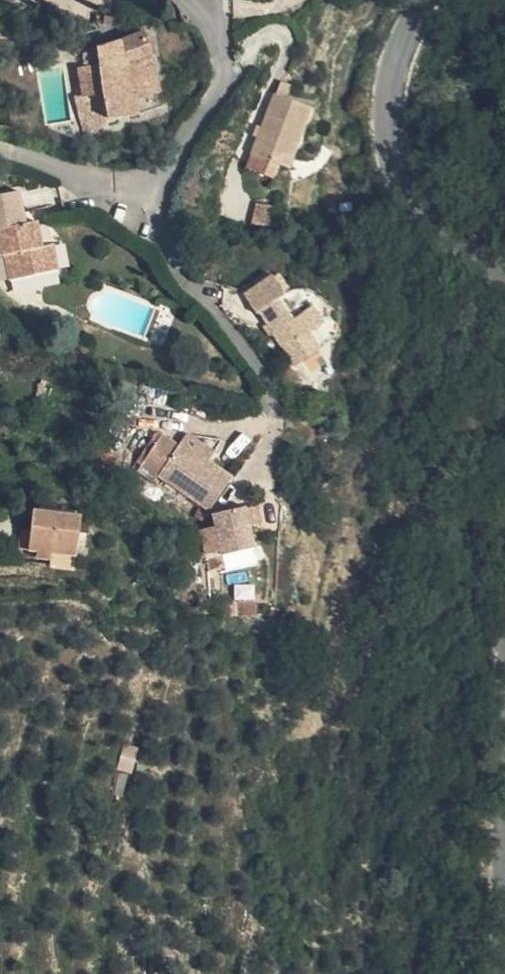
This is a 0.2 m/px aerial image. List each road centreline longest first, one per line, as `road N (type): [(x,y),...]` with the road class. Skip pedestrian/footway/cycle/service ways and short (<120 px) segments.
road 1 (residential): [(205,0),(220,65),(213,102),(161,179),(160,238),(182,286),(259,370),(269,416)]
road 2 (secondary): [(425,0),(390,95),(385,141),(394,179),(422,218),(504,290)]

